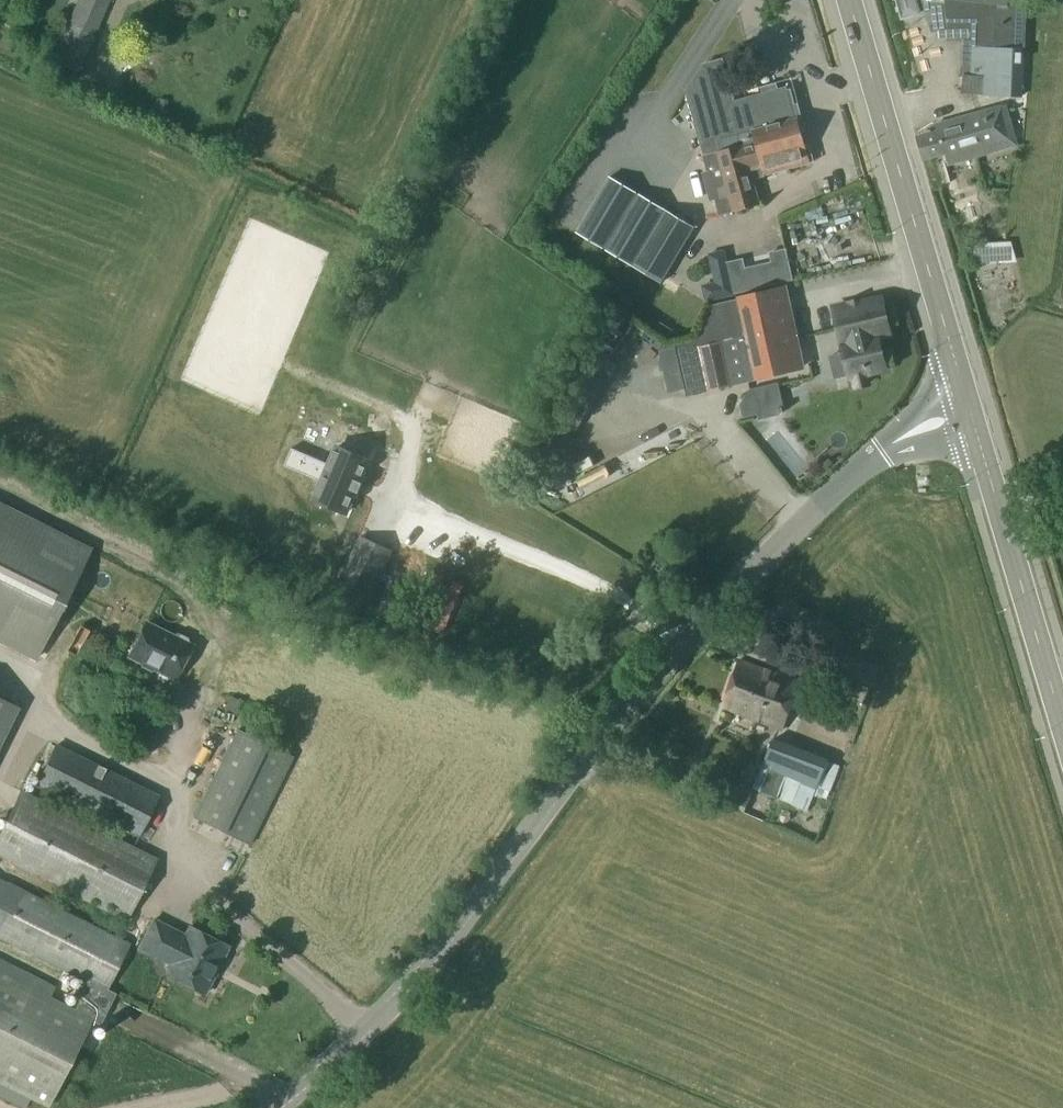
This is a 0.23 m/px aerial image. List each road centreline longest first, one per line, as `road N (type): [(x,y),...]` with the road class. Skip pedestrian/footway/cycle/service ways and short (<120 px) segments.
road 1 (tertiary): [(275,1107),(362,1034),(453,932),(685,637),(881,451),(971,417)]
road 2 (secondary): [(971,417),(849,0)]
road 3 (secondary): [(1062,723),(971,417)]

